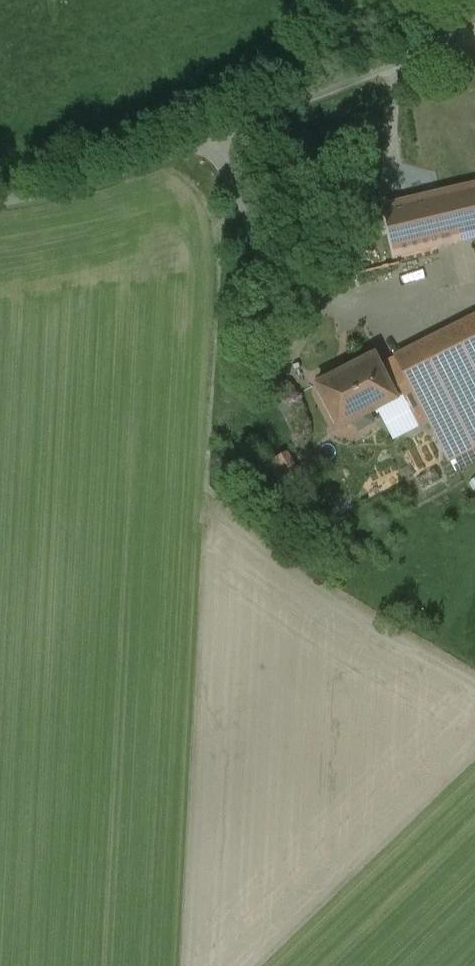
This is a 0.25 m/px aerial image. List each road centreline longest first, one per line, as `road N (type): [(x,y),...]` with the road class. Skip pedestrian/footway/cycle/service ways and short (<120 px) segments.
road 1 (unclassified): [(474,33),(148,160),(0,201)]

